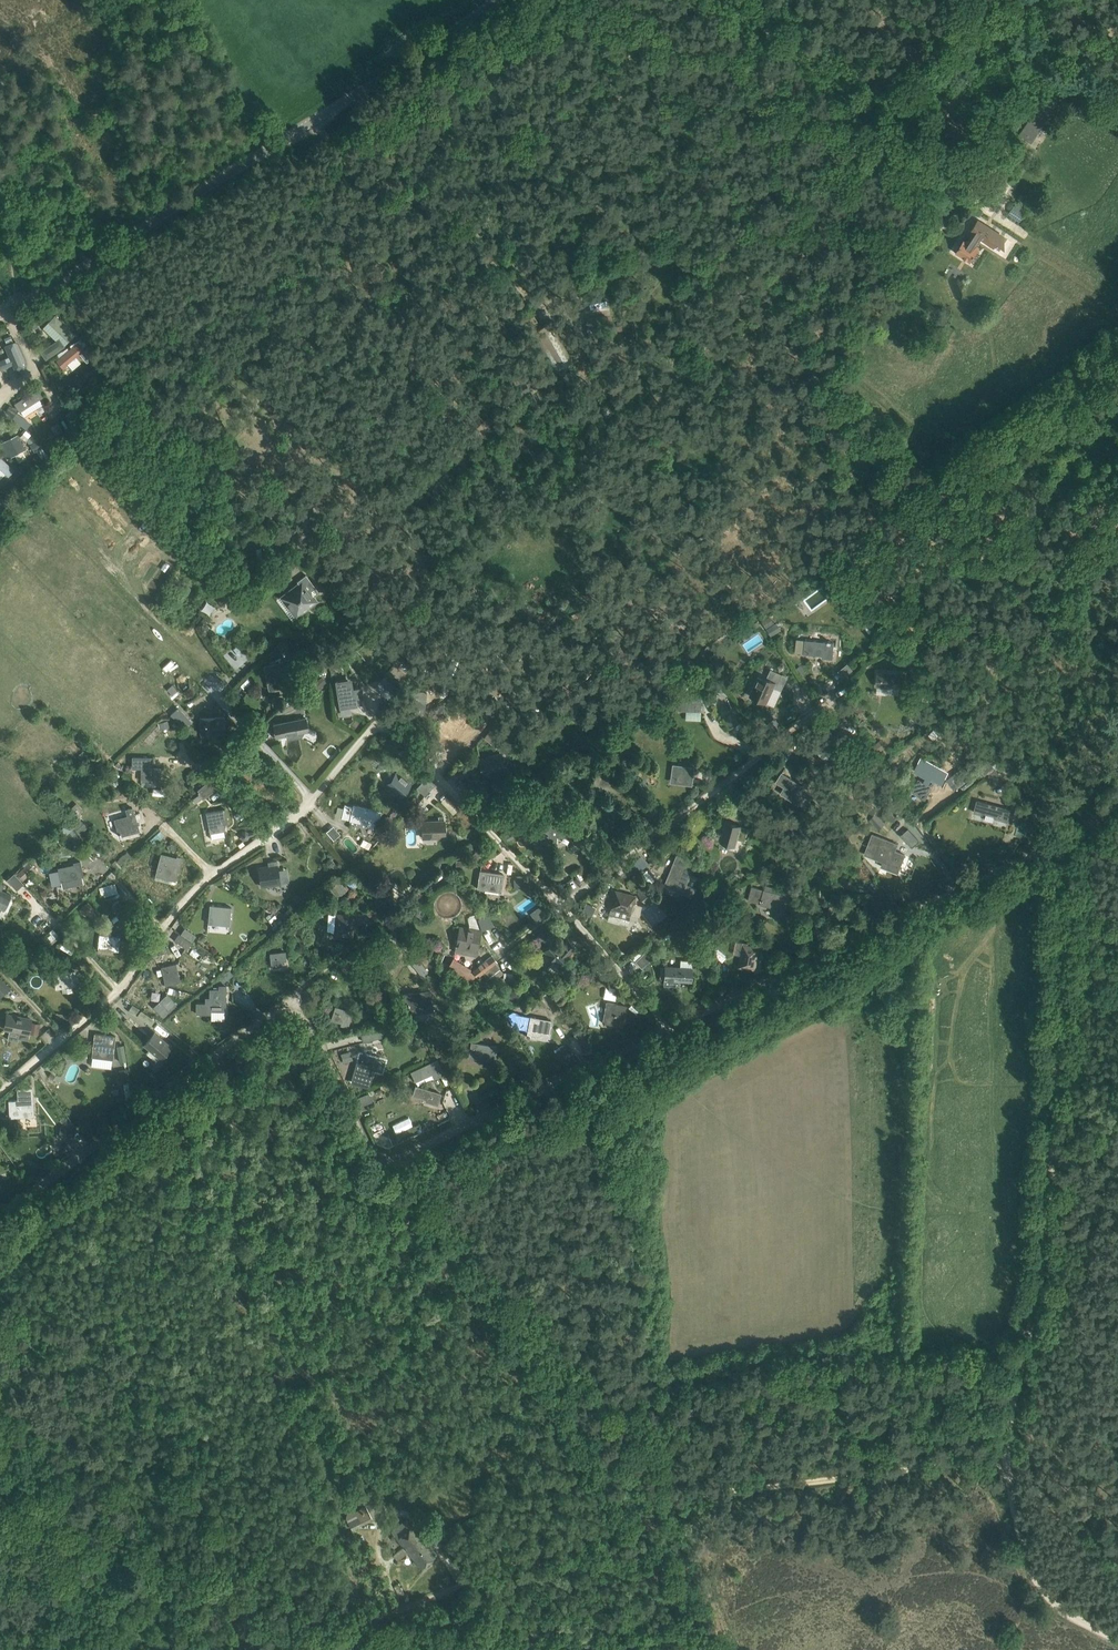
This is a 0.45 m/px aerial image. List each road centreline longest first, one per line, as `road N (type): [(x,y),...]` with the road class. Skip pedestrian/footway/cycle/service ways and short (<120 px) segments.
road 1 (unclassified): [(0,1216),(280,1011),(310,1028),(366,1147),(381,1158),(397,1158),(671,1027)]
road 2 (residential): [(563,905),(380,720),(306,807),(195,889),(117,989),(0,1092)]
road 3 (track): [(1012,1453),(690,1494),(290,1649)]
road 4 (track): [(1012,1453),(1045,1271),(1066,839),(1117,799)]
road 5 (unclassified): [(0,312),(96,259),(497,0)]
road 6 (track): [(1117,285),(974,196),(734,0)]
road 7 (unclassified): [(671,1027),(1066,839)]
road 8 (residential): [(563,905),(838,692)]
road 9 (track): [(1012,1453),(1019,1536),(1036,1589),(1117,1640)]
road 10 (residential): [(671,1027),(563,905)]
road 11 (track): [(690,1494),(690,1552),(730,1649)]

